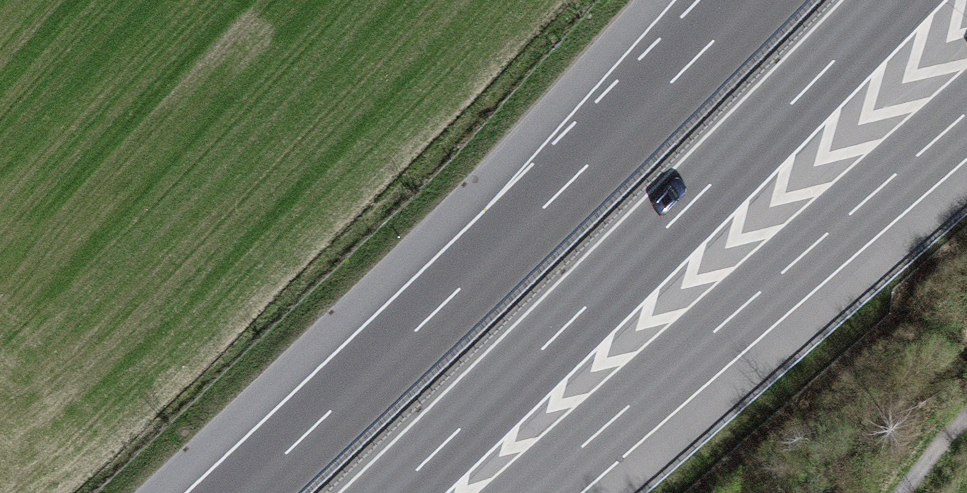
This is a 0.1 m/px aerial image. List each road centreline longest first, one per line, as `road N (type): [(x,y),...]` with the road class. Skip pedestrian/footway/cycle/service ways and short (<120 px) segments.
road 1 (motorway): [(753,0),(239,492)]
road 2 (motorway): [(396,492),(898,0)]
road 3 (motorway): [(528,492),(966,115)]

